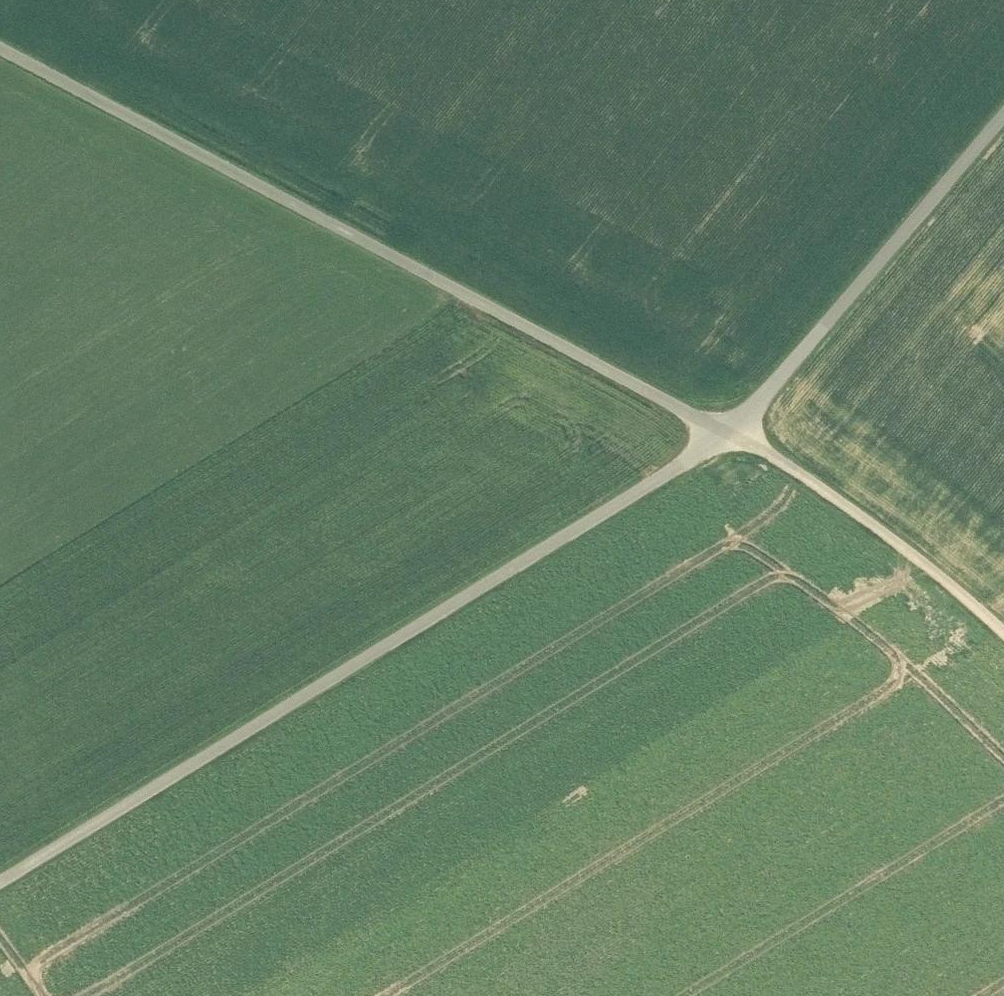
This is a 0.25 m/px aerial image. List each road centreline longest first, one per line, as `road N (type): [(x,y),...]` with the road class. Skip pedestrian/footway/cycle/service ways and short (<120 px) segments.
road 1 (unclassified): [(0,881),(727,432)]
road 2 (unclassified): [(0,45),(727,432)]
road 3 (unclassified): [(727,432),(1003,114)]
road 4 (unclassified): [(1003,633),(798,471),(727,432)]

